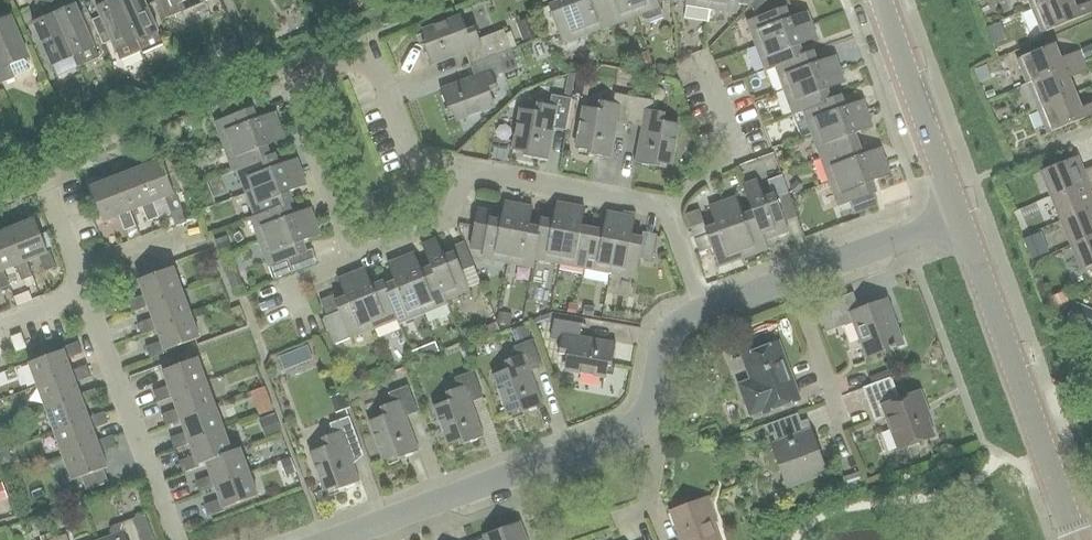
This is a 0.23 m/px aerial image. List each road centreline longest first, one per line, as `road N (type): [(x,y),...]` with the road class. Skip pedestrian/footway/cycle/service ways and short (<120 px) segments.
road 1 (residential): [(339,254),(285,93),(361,58),(400,131),(467,176)]
road 2 (unclassified): [(1079,539),(962,221)]
road 3 (residential): [(648,423),(331,539)]
road 4 (residential): [(176,539),(83,287)]
road 5 (unclassified): [(962,221),(881,0)]
road 6 (residential): [(467,176),(665,208)]
road 7 (residential): [(786,281),(962,221)]
road 8 (residential): [(339,254),(395,239),(442,209),(467,176)]
road 9 (residential): [(836,422),(786,281)]
road 10 (residential): [(648,423),(655,354),(671,325),(701,309)]

